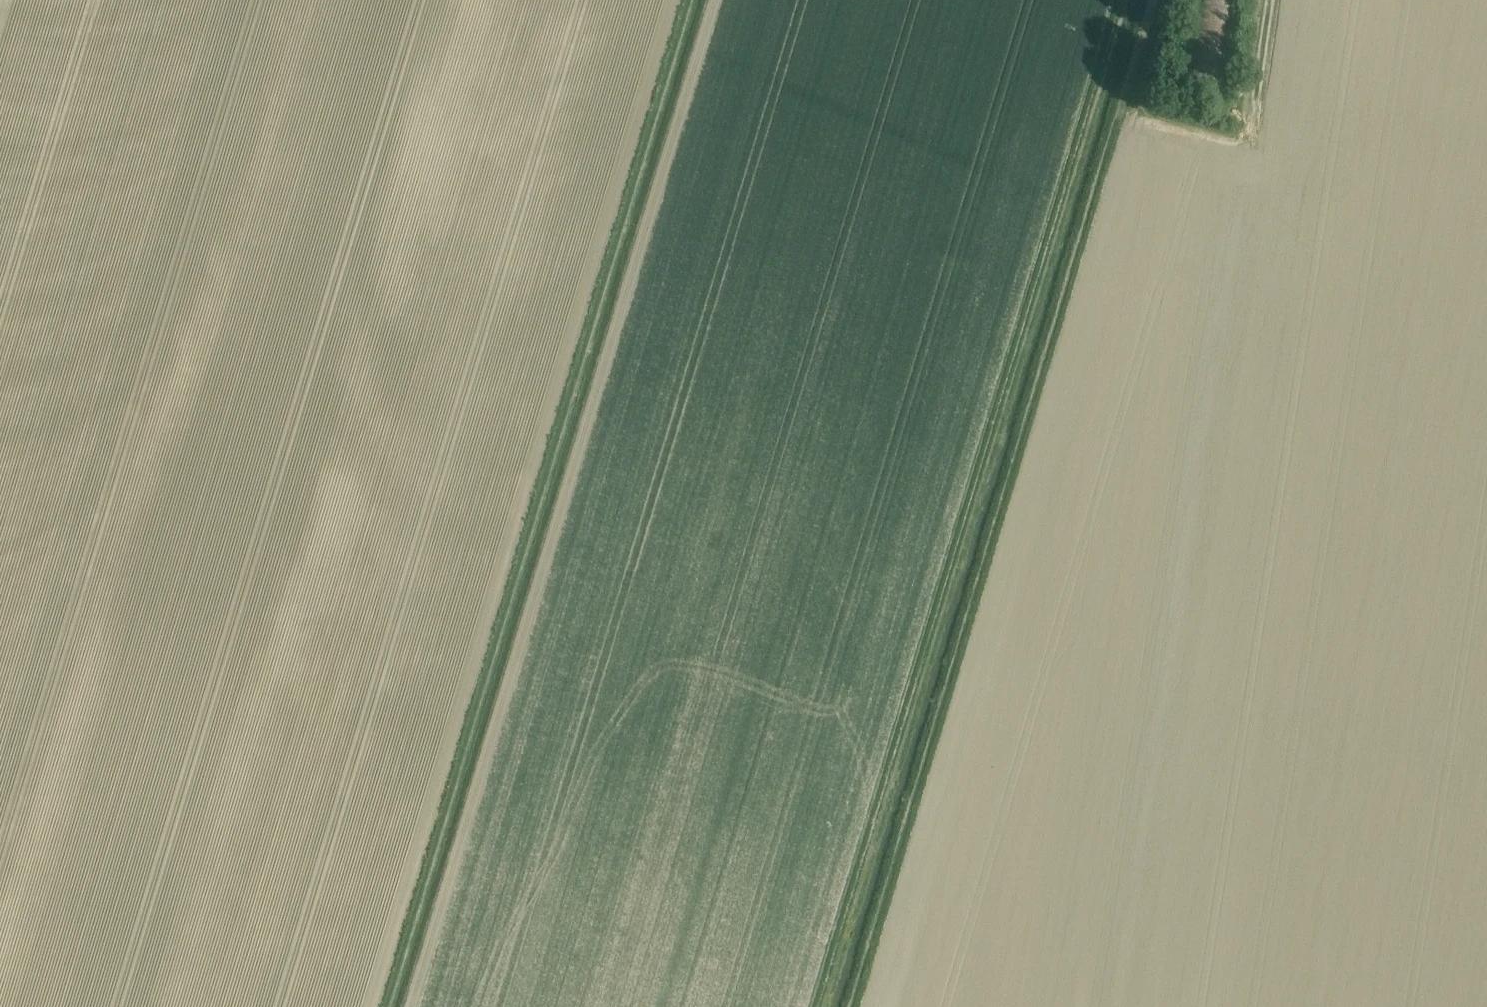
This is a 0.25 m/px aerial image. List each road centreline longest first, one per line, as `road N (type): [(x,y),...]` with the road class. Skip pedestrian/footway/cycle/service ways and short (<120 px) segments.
road 1 (track): [(1250,150),(1270,0)]

